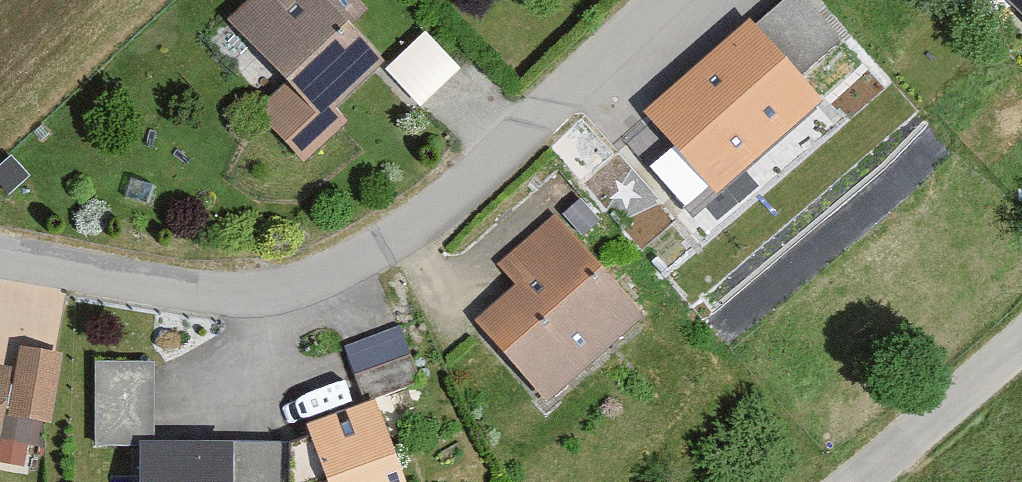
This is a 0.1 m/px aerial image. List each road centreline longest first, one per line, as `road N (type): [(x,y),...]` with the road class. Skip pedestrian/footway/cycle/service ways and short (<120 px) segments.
road 1 (residential): [(0,263),(255,298),(338,279),(430,225),(680,0)]
road 2 (residential): [(1021,358),(875,481)]

